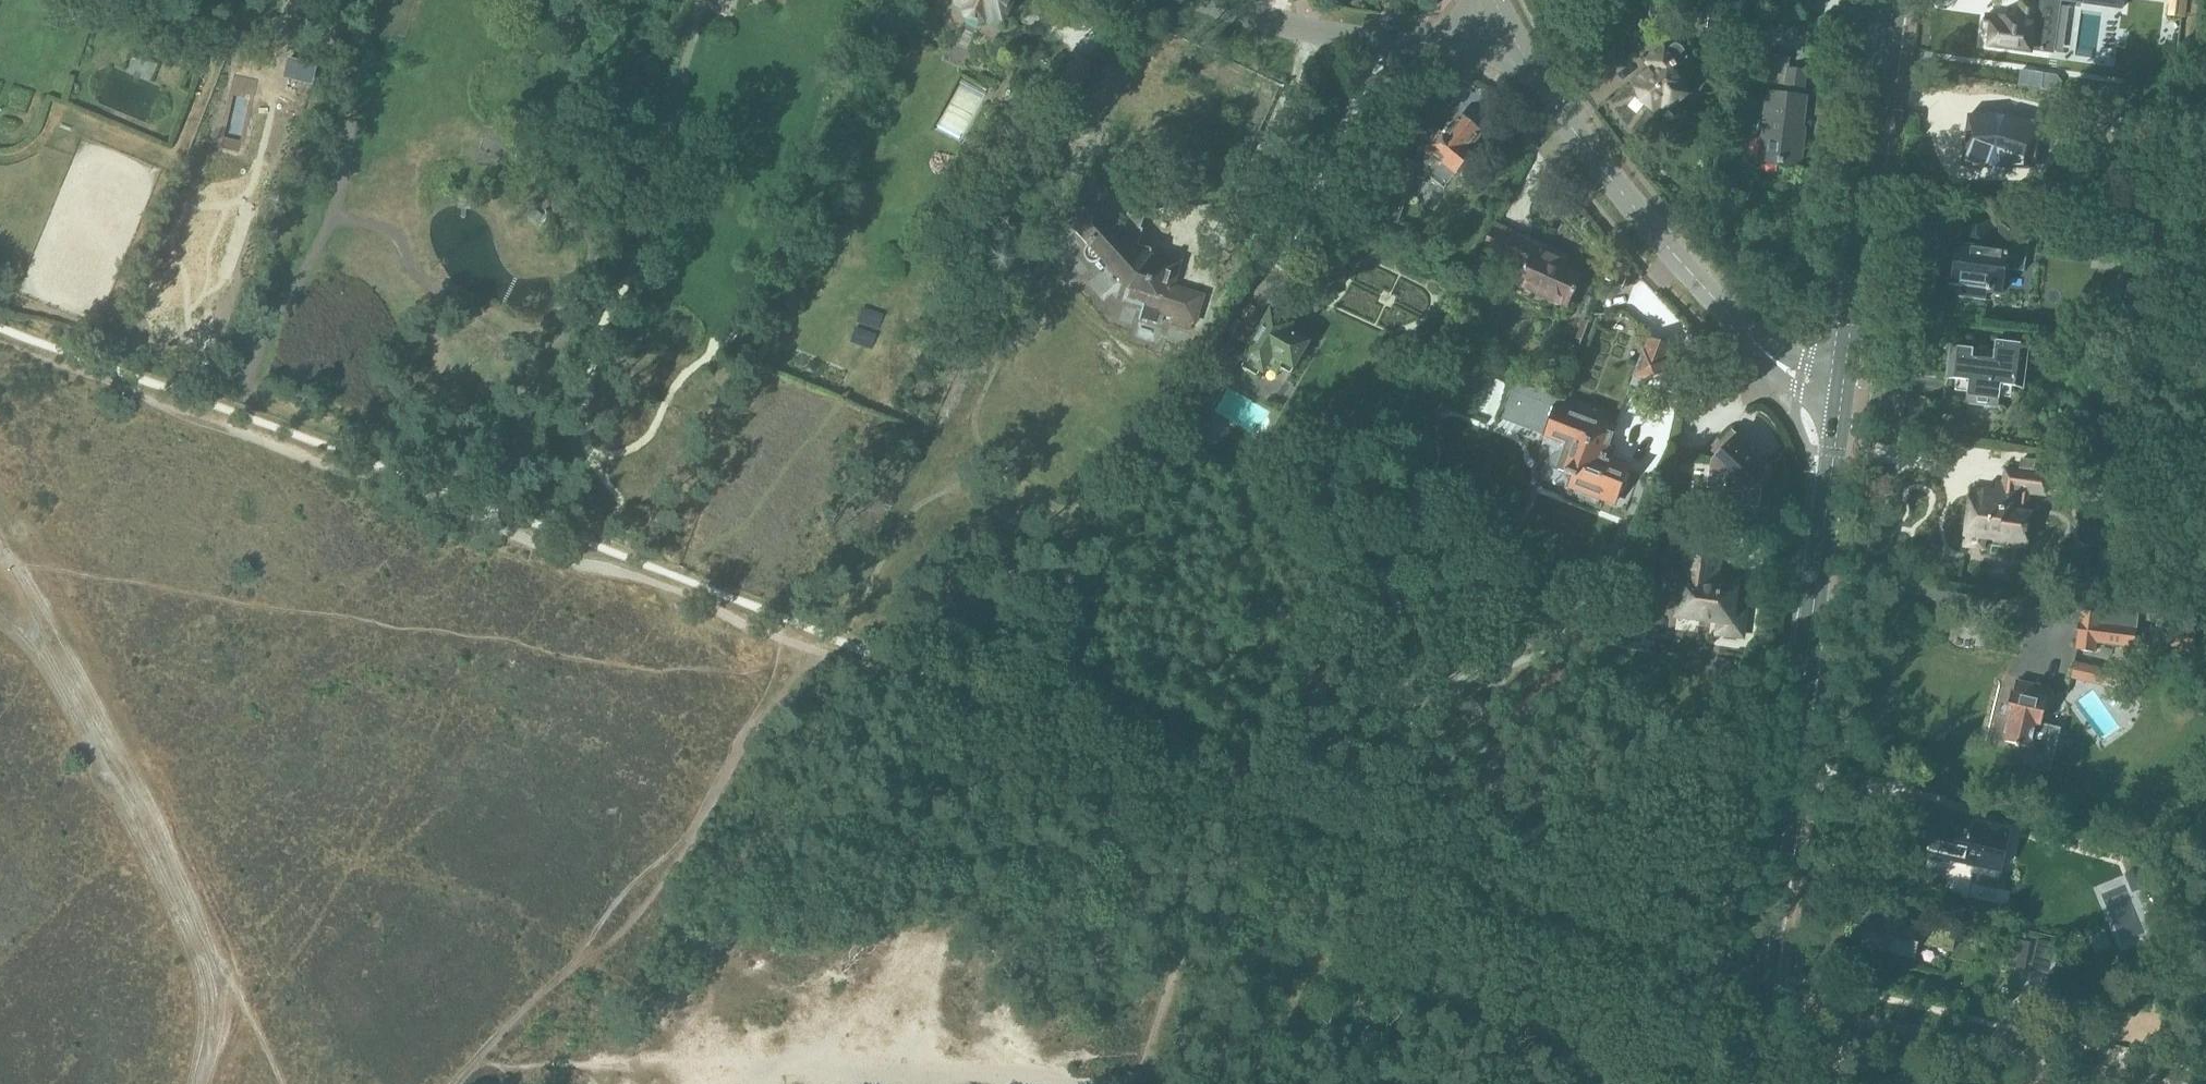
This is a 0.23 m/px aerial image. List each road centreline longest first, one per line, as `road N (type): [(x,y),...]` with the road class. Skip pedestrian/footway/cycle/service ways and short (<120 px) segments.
road 1 (secondary): [(1750,1083),(1838,418)]
road 2 (residential): [(1838,418),(1811,409),(1680,266),(1574,136),(1506,31)]
road 3 (track): [(2181,1083),(1716,965)]
road 4 (secondary): [(1838,418),(1893,0)]
road 5 (residential): [(1506,31),(1469,43),(1381,42),(1306,30),(1209,0)]

